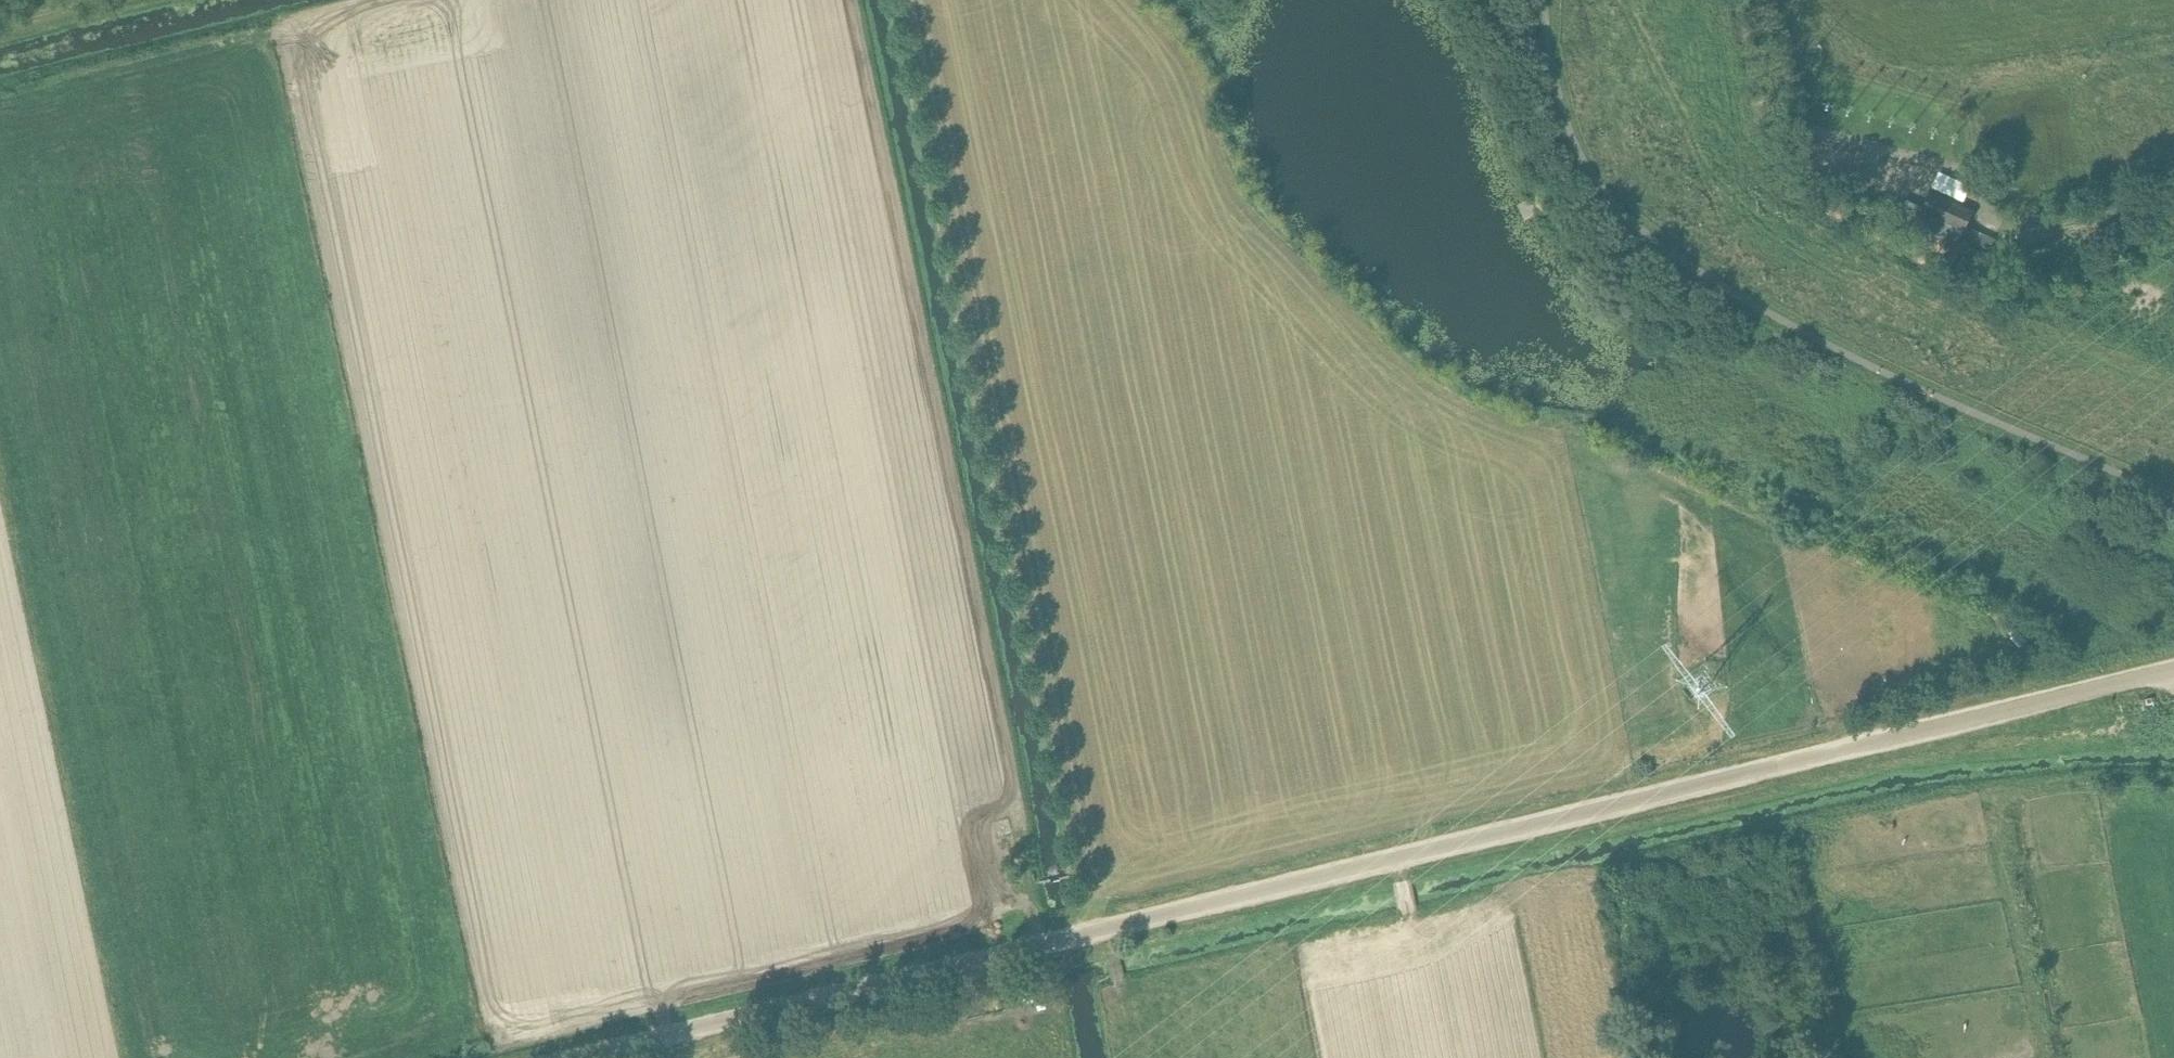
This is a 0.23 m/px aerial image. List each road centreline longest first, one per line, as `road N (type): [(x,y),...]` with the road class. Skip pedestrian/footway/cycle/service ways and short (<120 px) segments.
road 1 (unclassified): [(572,1057),(2173,670)]
road 2 (track): [(0,29),(120,0)]

